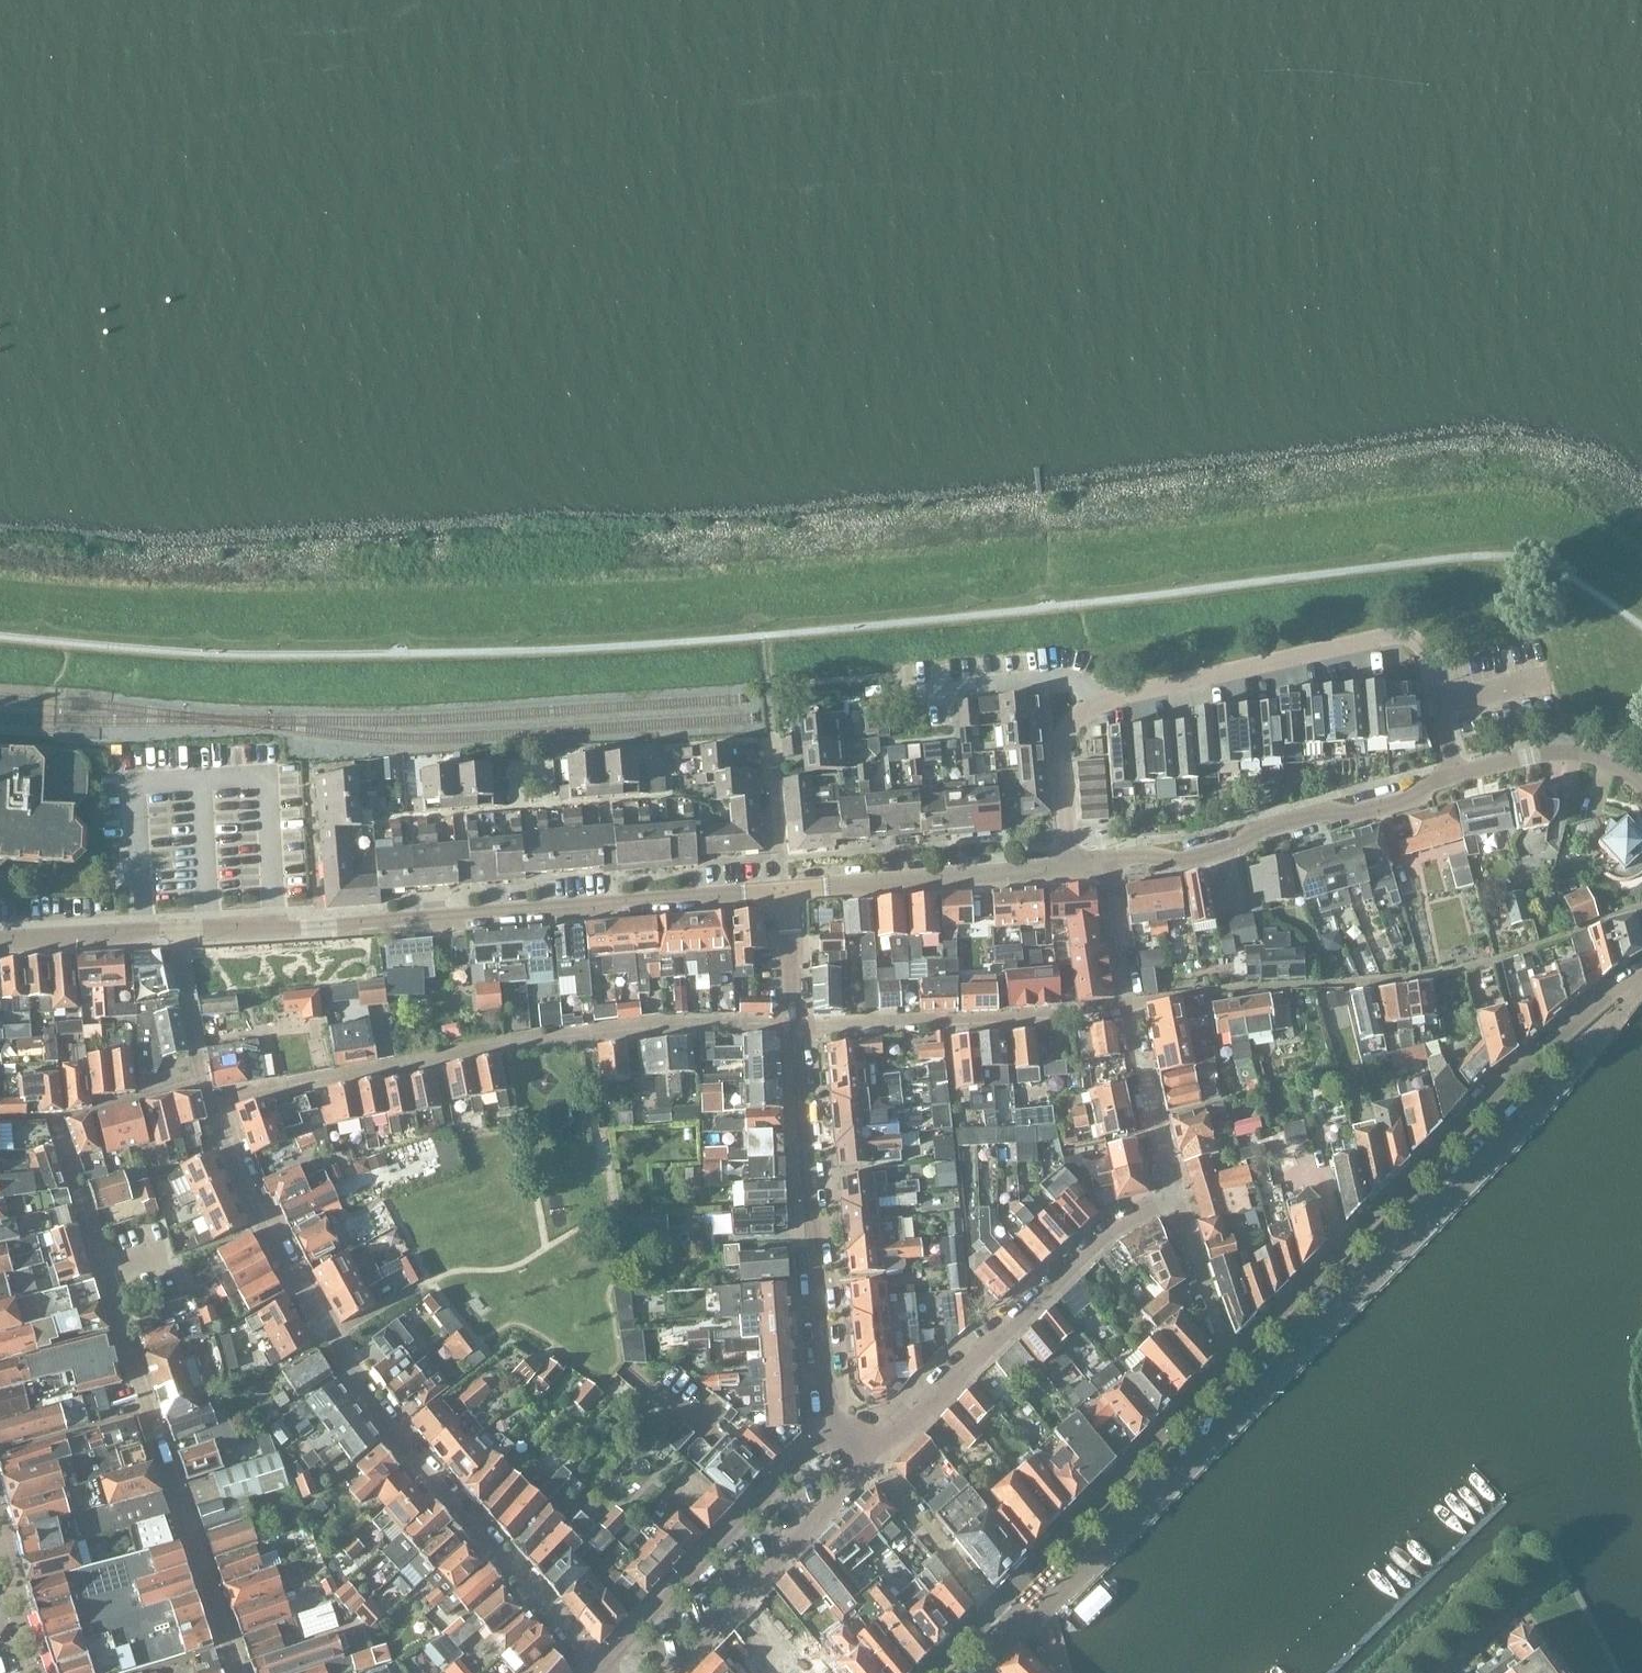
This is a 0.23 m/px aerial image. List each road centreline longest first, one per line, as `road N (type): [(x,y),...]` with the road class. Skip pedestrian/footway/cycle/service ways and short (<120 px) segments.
road 1 (residential): [(596,1667),(398,1429),(331,1335),(281,1259),(209,1105)]
road 2 (residential): [(1457,778),(1420,650),(1406,638),(1118,696),(1075,718),(1065,736),(1070,865)]
road 3 (residential): [(209,1105),(503,1042),(698,1021),(796,1021)]
road 4 (residential): [(210,931),(786,892)]
road 5 (residential): [(1243,1362),(1524,1070),(1641,968)]
road 6 (residential): [(820,1436),(796,1021)]
road 7 (residential): [(1173,1193),(1116,1231),(868,1462)]
road 8 (residential): [(1102,861),(1206,851),(1251,830),(1457,778)]
road 9 (residential): [(995,1611),(1243,1362)]
road 10 (residential): [(796,1021),(1009,1019),(1127,1007)]
road 11 (residential): [(820,1436),(596,1667)]
road 12 (residential): [(670,1672),(868,1462)]
road 13 (residential): [(786,892),(1070,865)]
road 14 (residential): [(239,1672),(147,1412)]
road 15 (residential): [(995,1611),(868,1462)]
road 16 (residential): [(1641,789),(1598,760),(1570,755),(1457,778)]
road 17 (residential): [(1173,1193),(1127,1007)]
road 18 (residential): [(1243,1362),(1219,1328),(1173,1193)]
road 19 (residential): [(209,1105),(176,928)]
road 20 (residential): [(176,928),(0,938)]
road 21 (residential): [(1127,1007),(1102,861)]
road 22 (residential): [(796,1021),(786,892)]

